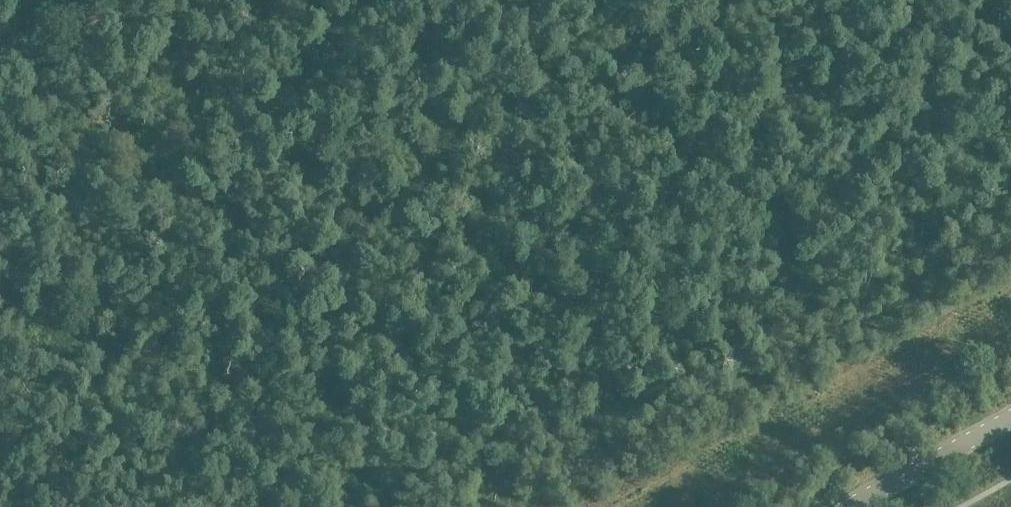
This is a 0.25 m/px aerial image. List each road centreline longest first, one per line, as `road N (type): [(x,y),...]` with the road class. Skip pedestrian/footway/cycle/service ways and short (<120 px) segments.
road 1 (track): [(1010,335),(699,506)]
road 2 (tertiary): [(847,506),(1010,417)]

